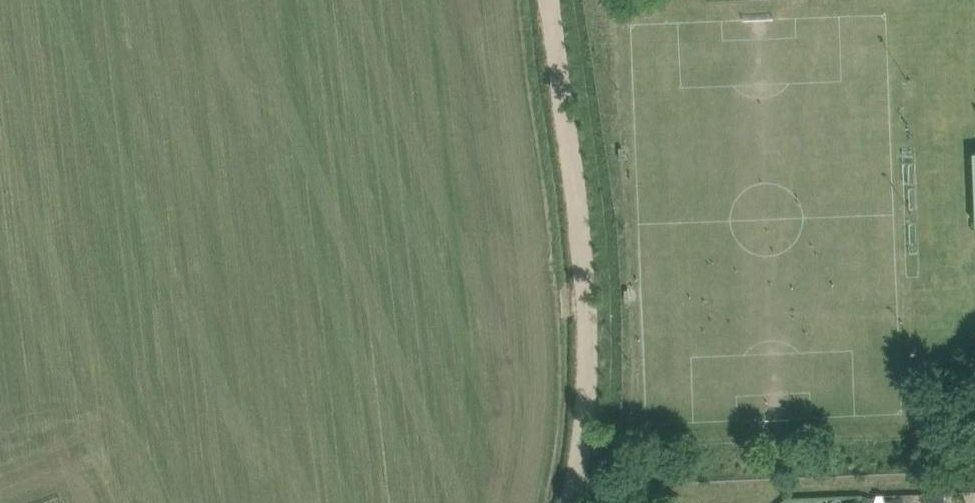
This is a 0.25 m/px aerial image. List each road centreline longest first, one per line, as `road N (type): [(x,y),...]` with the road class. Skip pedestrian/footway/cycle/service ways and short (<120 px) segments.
road 1 (track): [(573,502),(588,320),(554,0)]

